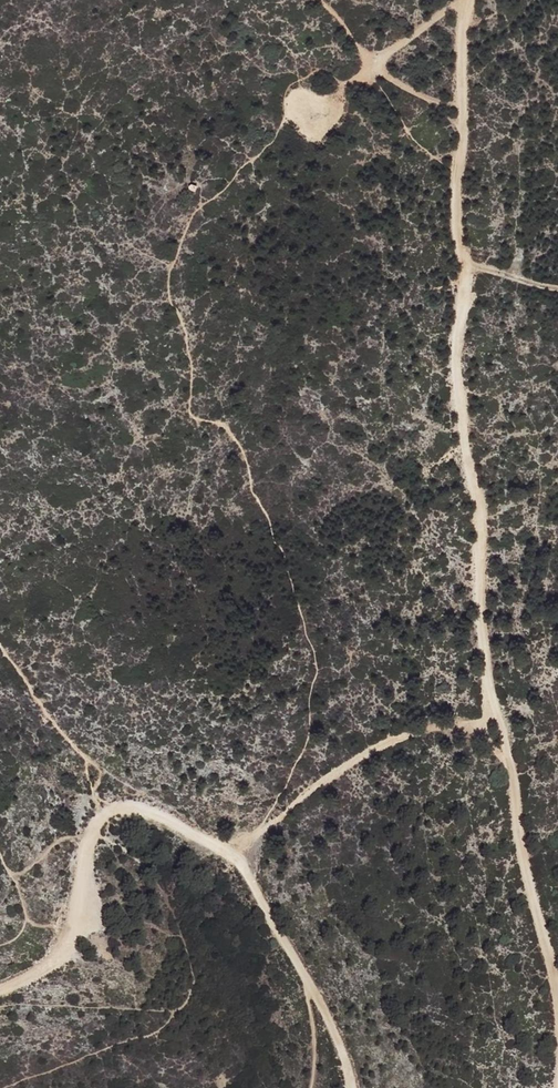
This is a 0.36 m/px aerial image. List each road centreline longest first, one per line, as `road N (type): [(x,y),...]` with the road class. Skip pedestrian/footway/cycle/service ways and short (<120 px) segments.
road 1 (track): [(557,1017),(551,928),(527,865),(504,736),(487,708),(480,491),(459,444),(463,27),(471,0)]
road 2 (track): [(349,1087),(322,1005),(249,876),(218,845),(158,816),(124,809),(96,826),(75,926),(54,959),(0,993)]
road 3 (track): [(222,849),(259,833),(380,746),(479,720),(487,708)]
road 4 (track): [(460,128),(375,63),(462,0)]

